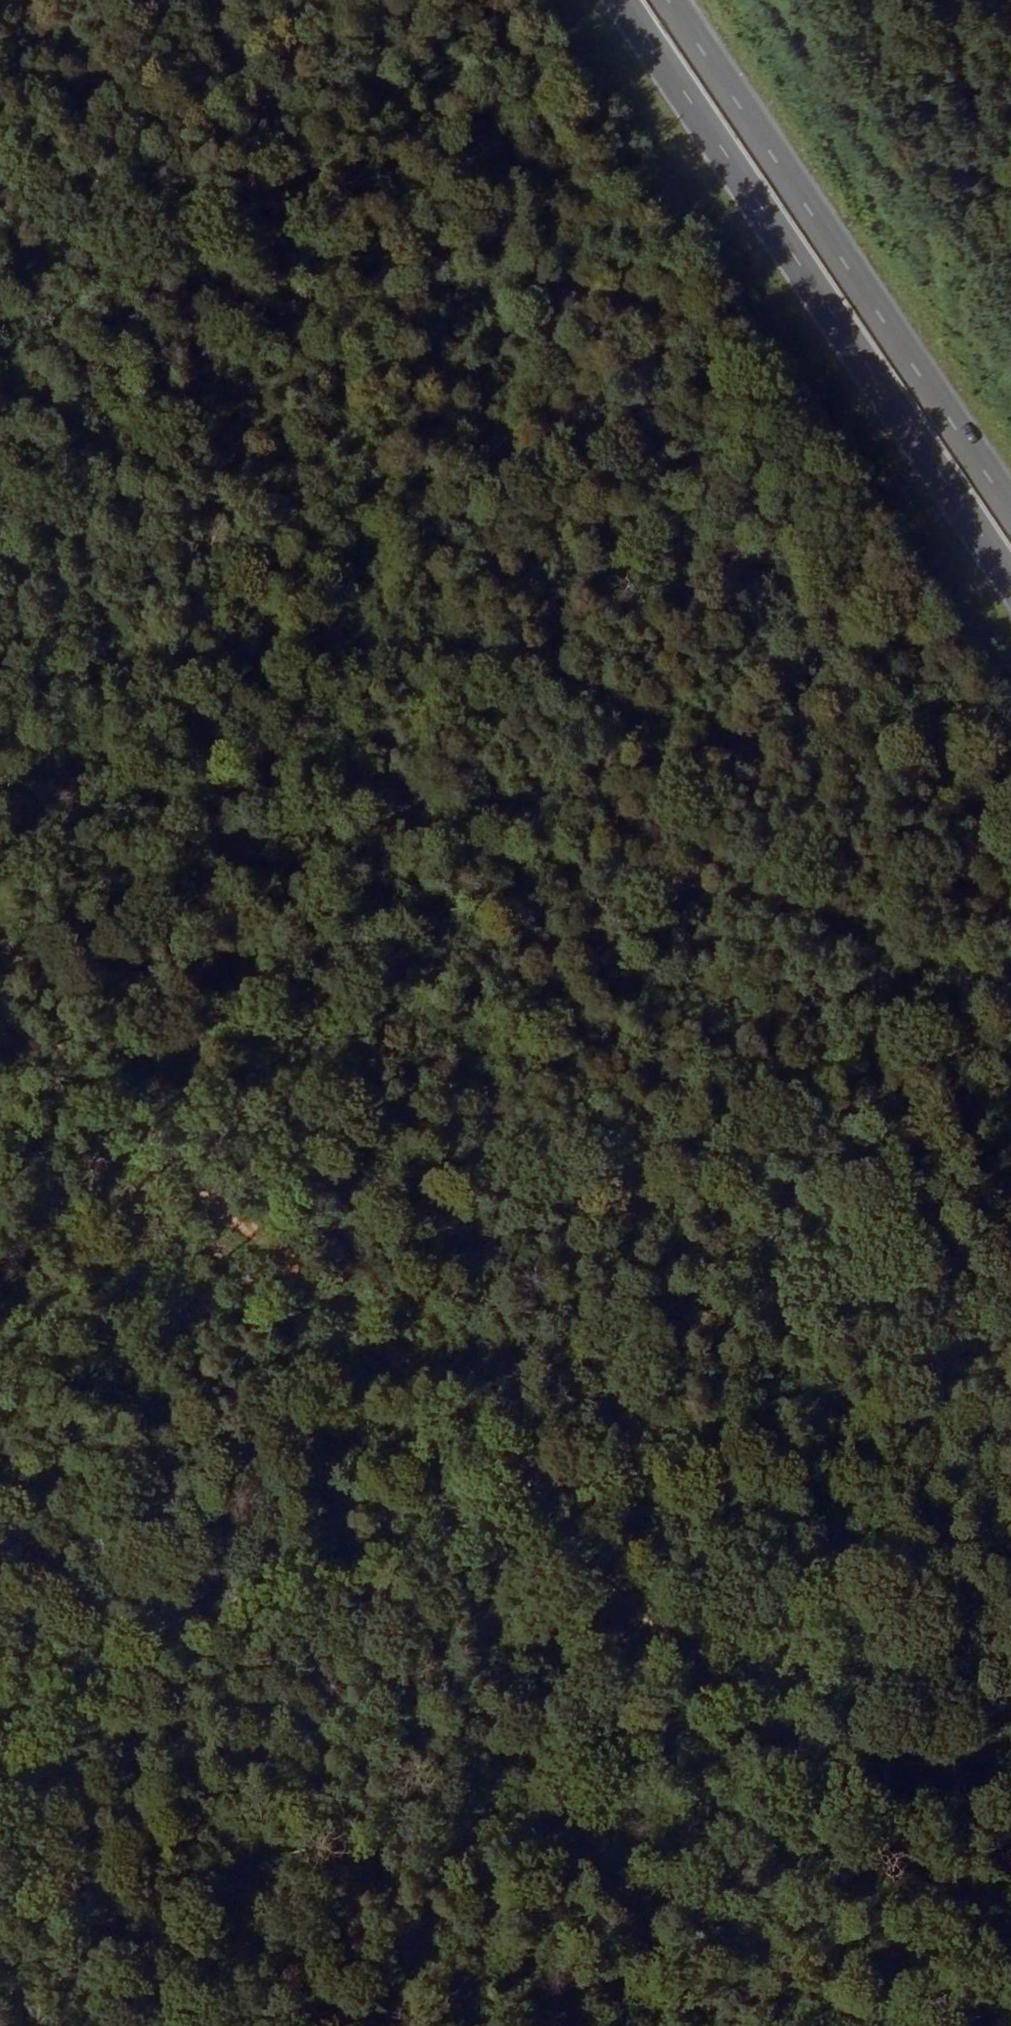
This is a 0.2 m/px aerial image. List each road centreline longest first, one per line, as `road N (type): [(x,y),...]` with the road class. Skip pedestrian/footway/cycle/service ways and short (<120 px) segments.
road 1 (trunk): [(622,0),(1010,582)]
road 2 (track): [(517,1506),(1010,1951)]
road 3 (trunk): [(1010,517),(669,0)]

